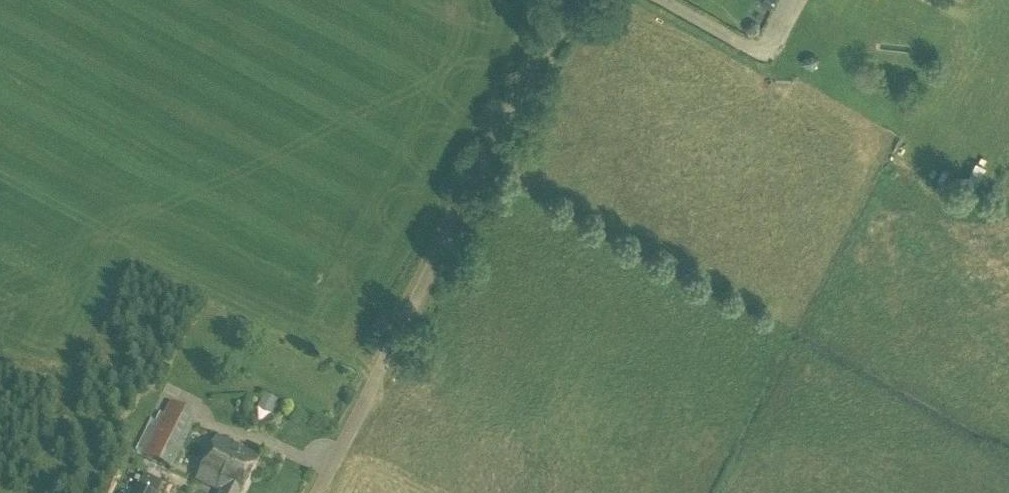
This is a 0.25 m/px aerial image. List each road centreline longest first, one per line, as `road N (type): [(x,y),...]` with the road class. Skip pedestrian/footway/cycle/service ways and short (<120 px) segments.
road 1 (unclassified): [(320,492),(576,0)]

